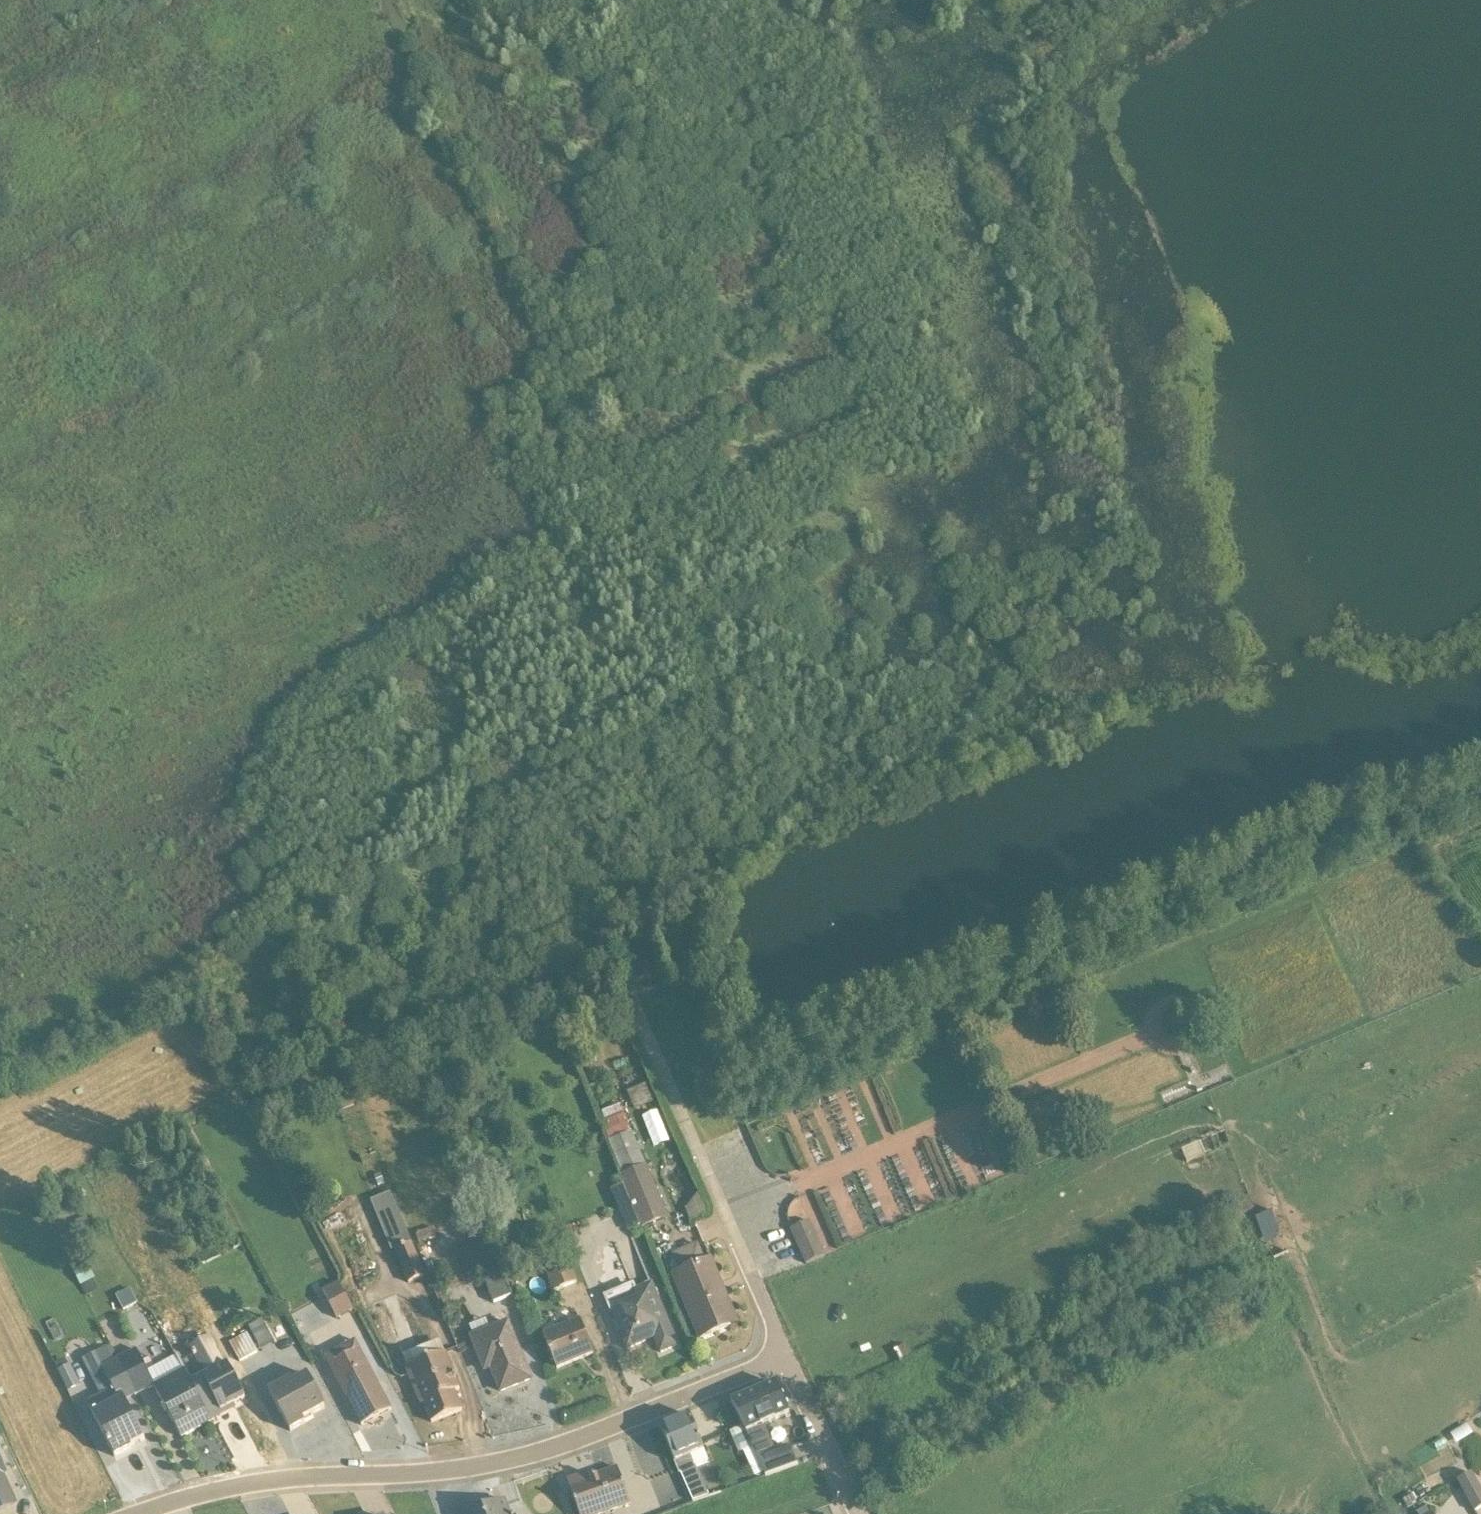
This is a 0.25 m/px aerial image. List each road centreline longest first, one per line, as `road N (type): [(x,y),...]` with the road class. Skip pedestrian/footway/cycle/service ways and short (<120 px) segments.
road 1 (residential): [(786,1354),(526,1459),(460,1471),(275,1480),(140,1513)]
road 2 (residential): [(786,1354),(628,995)]
road 3 (residential): [(859,1513),(786,1354)]

